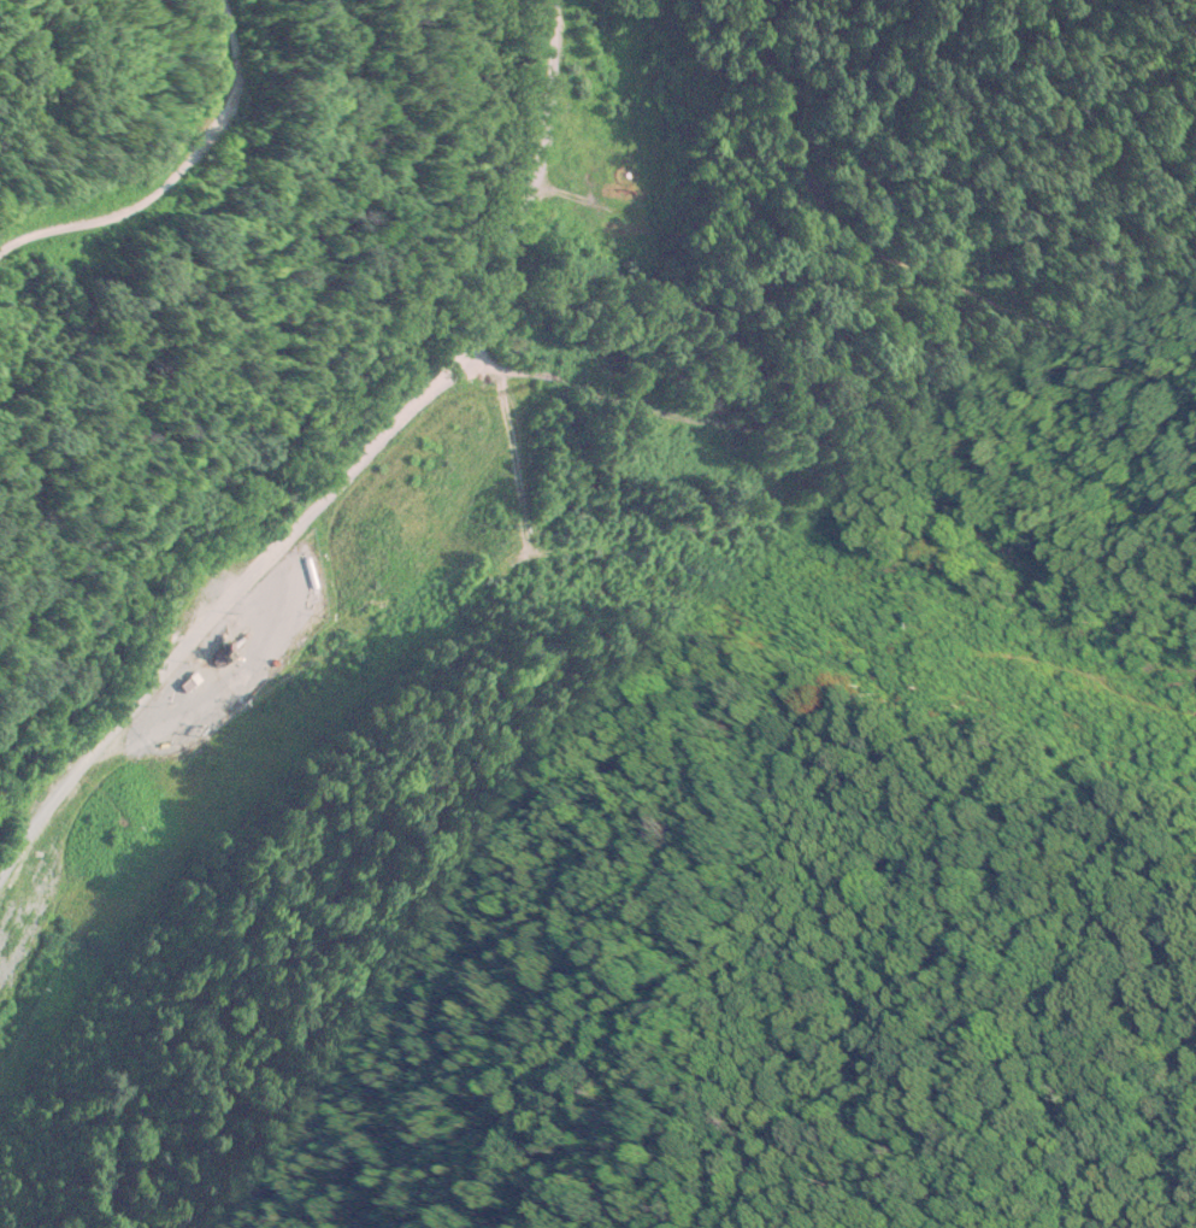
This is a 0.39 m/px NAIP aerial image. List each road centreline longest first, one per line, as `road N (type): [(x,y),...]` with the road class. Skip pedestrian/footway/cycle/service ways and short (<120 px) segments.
road 1 (track): [(0,872),(283,575),(497,217),(510,0)]
road 2 (track): [(1178,425),(912,309),(847,236),(742,0)]

